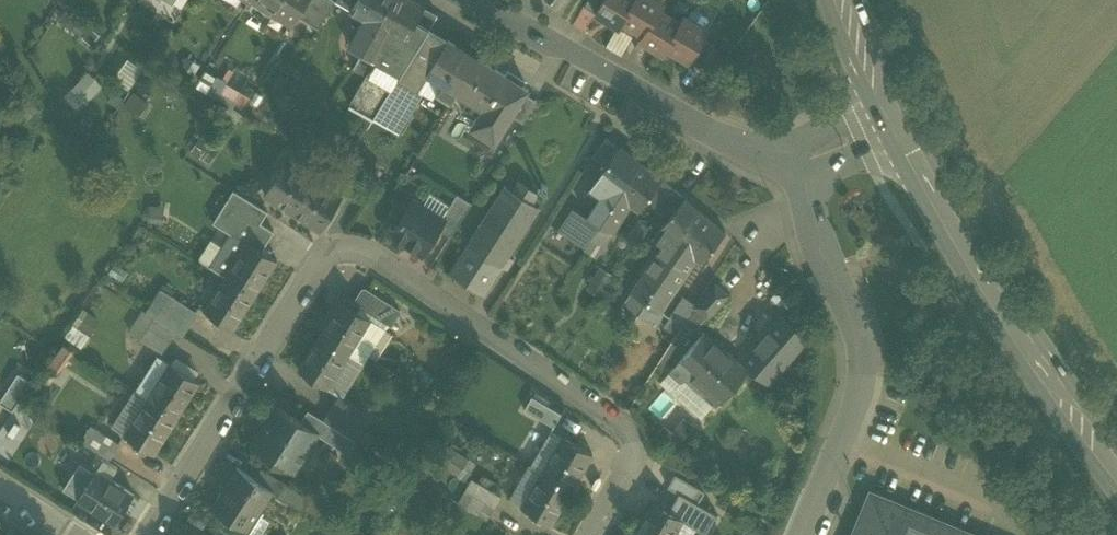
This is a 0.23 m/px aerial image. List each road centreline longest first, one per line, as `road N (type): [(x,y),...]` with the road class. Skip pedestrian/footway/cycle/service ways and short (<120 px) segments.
road 1 (residential): [(592,534),(634,457),(622,424),(372,256),(343,251),(318,266),(148,534)]
road 2 (primary): [(895,119),(1013,325),(1116,470)]
road 3 (residential): [(802,534),(861,373),(856,332),(813,229),(806,155)]
road 4 (residential): [(469,0),(716,136),(771,154),(806,155)]
road 5 (primary): [(841,0),(895,119)]

